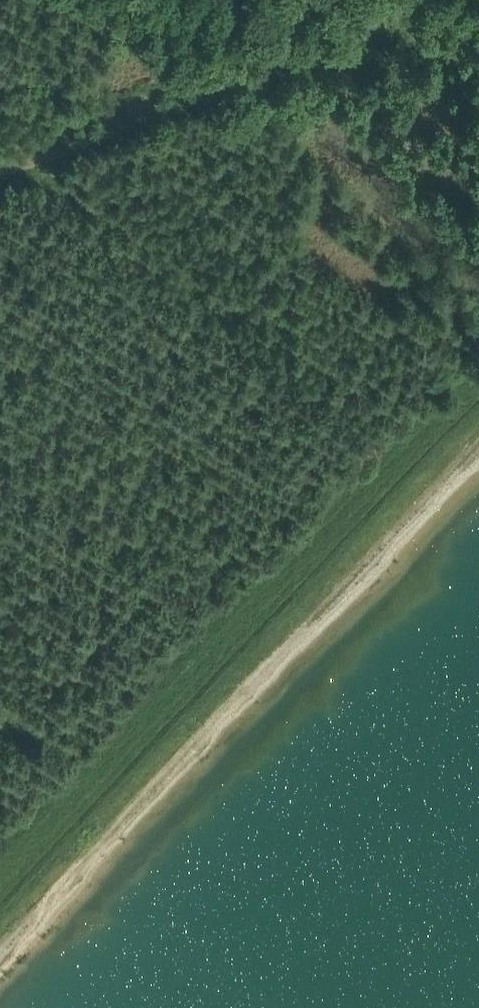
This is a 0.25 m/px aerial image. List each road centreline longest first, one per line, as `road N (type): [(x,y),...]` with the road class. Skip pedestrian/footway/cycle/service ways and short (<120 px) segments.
road 1 (track): [(393,0),(343,43),(0,157)]

